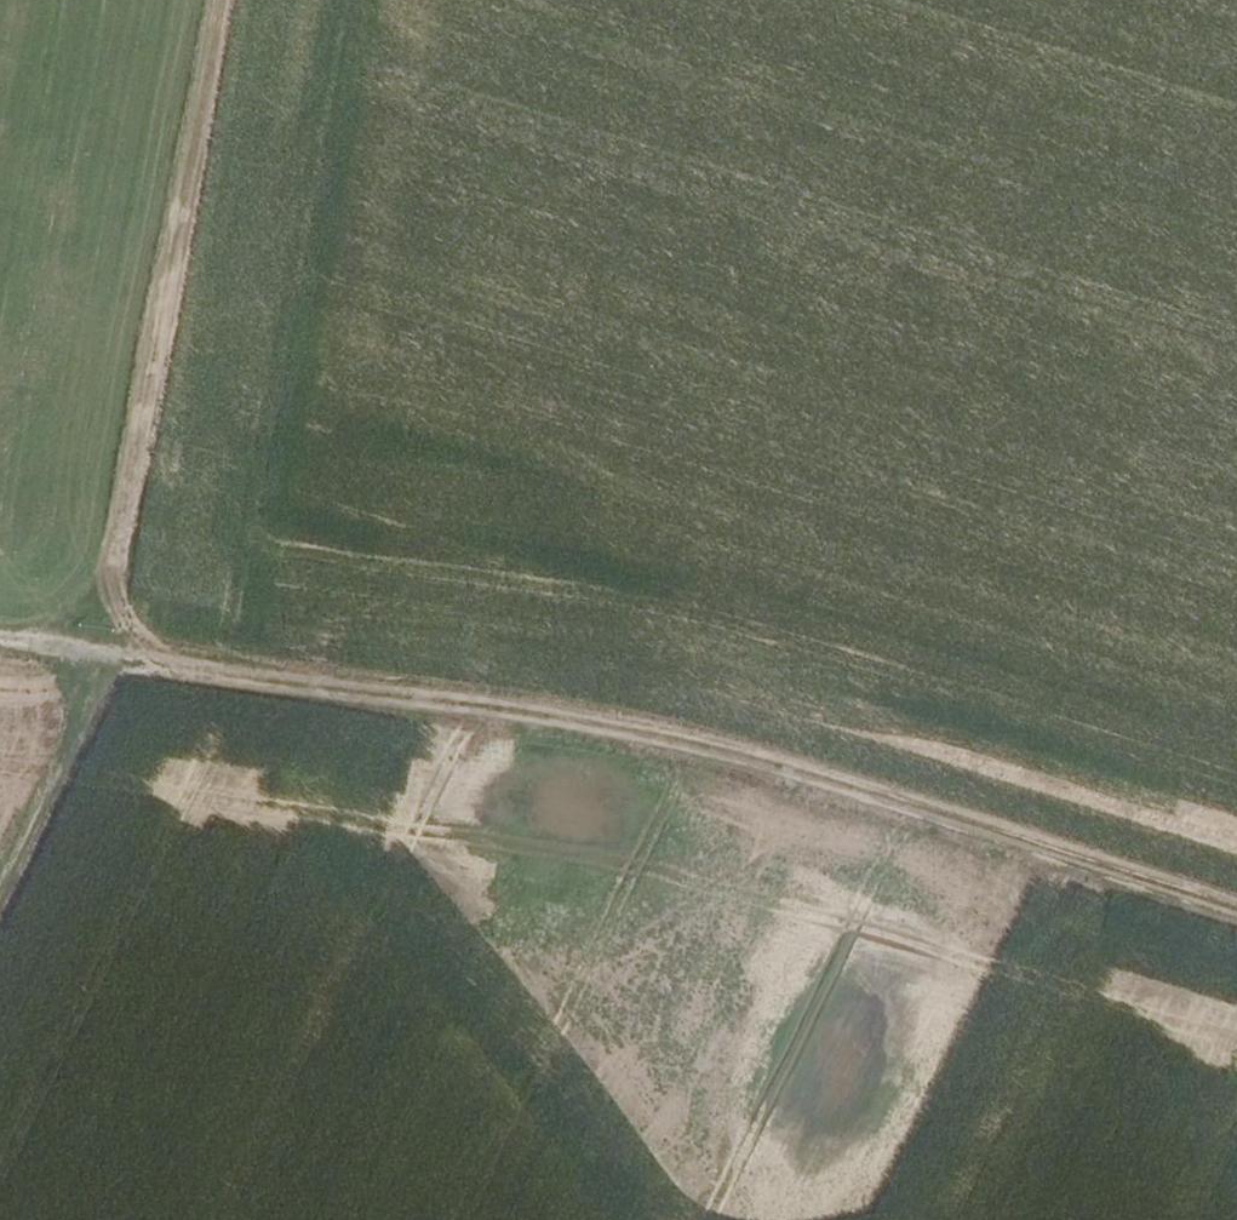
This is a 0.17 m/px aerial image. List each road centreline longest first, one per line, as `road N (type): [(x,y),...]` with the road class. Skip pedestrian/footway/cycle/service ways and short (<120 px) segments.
road 1 (track): [(1236,916),(674,755),(130,662)]
road 2 (track): [(130,662),(0,925)]
road 3 (track): [(130,662),(0,644)]

